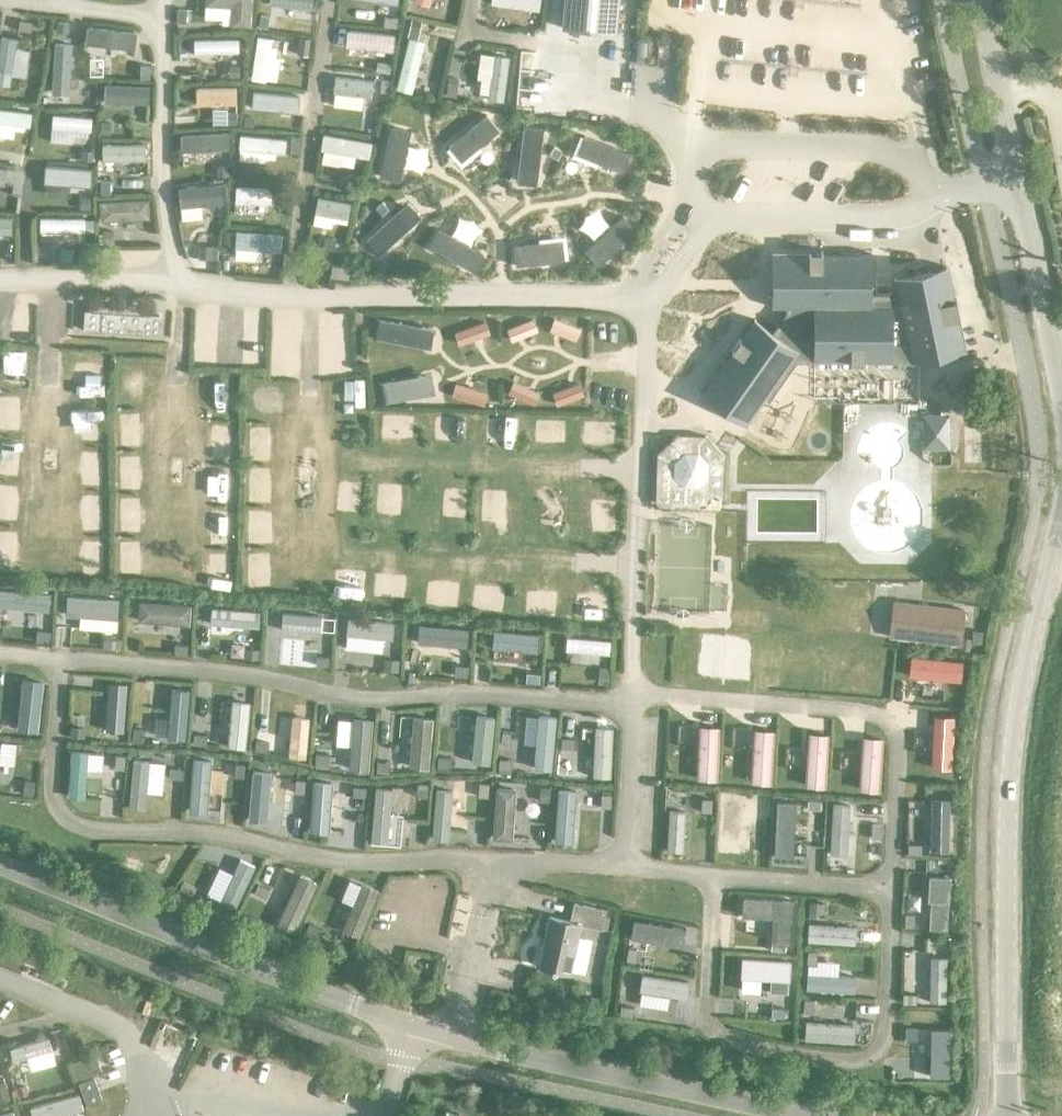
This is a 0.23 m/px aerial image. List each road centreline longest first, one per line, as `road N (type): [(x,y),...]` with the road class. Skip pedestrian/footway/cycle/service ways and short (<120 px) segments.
road 1 (unclassified): [(797,1115),(431,1036),(0,865)]
road 2 (tertiary): [(1006,1115),(1010,769),(1061,508)]
road 3 (tertiary): [(1061,404),(978,0)]

